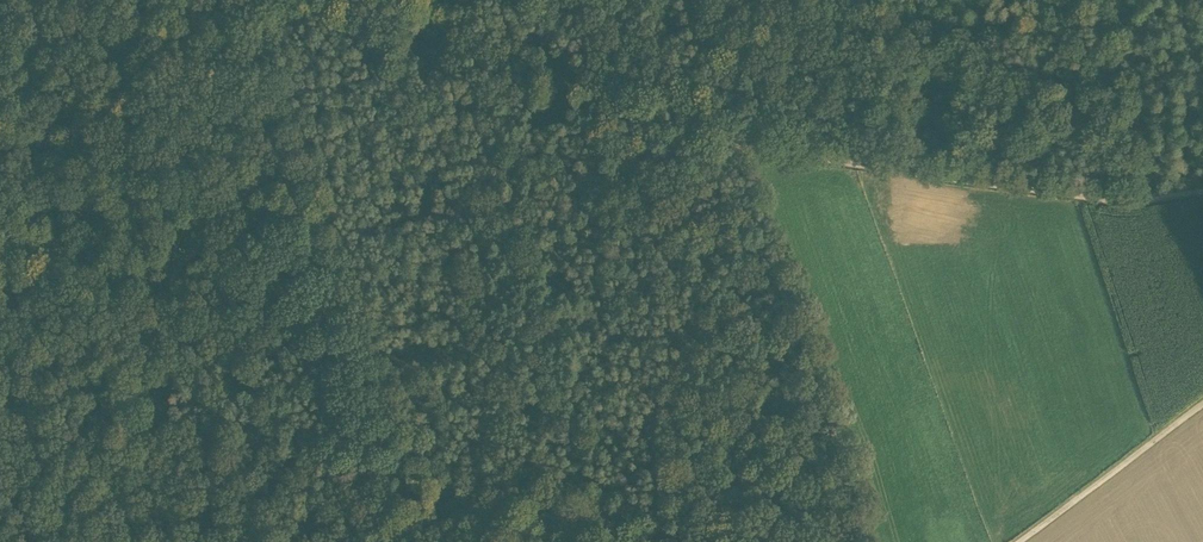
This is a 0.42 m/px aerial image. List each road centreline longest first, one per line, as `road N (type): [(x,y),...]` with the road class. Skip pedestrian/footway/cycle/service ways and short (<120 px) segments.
road 1 (track): [(1202,191),(1129,199),(747,147),(613,115),(321,0)]
road 2 (track): [(241,0),(444,541)]
road 3 (track): [(1202,403),(1018,541)]

